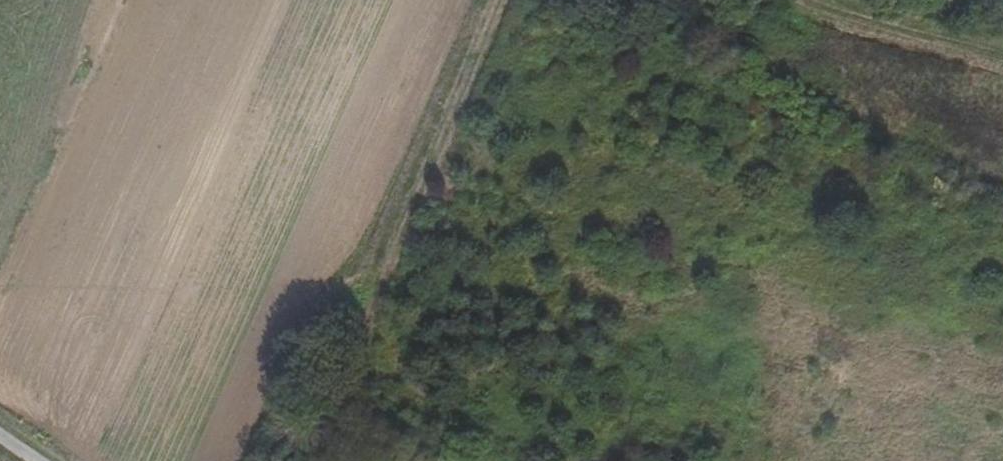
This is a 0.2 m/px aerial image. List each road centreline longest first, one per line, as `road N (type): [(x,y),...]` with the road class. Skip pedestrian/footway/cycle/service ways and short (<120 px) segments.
road 1 (track): [(511,0),(313,460)]
road 2 (track): [(1002,63),(809,0)]

